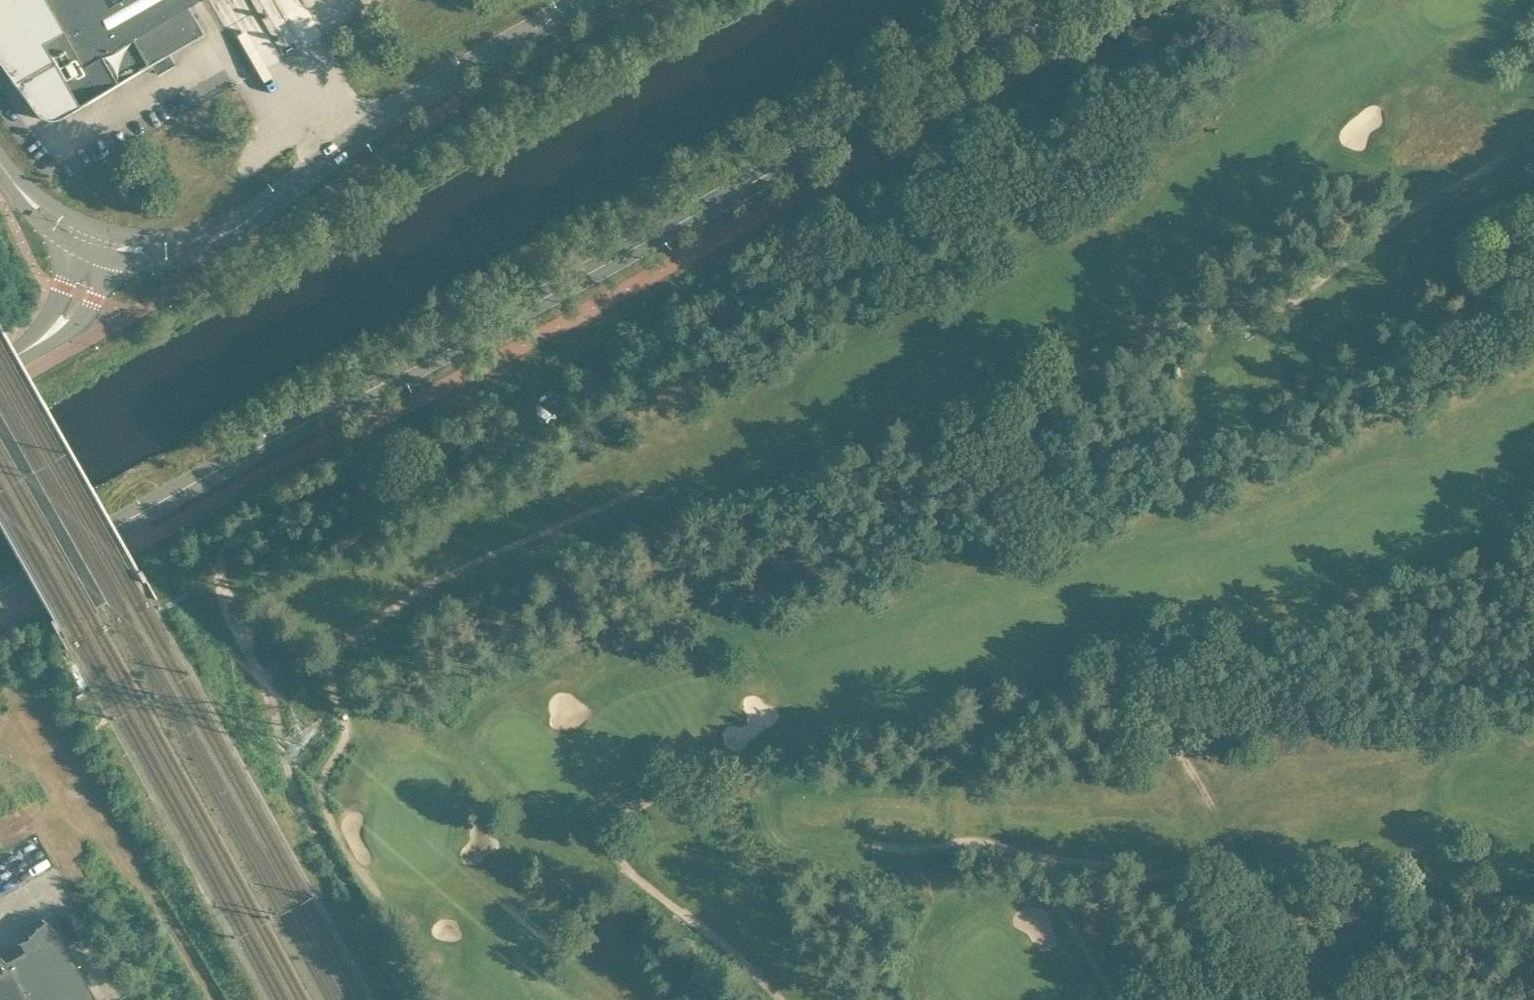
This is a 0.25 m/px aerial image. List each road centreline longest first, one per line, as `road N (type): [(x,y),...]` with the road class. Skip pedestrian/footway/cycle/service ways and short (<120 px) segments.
road 1 (tertiary): [(0,592),(1080,0)]
road 2 (track): [(409,999),(301,803),(274,711),(222,581),(226,554),(246,532),(349,470),(365,424)]
road 3 (tertiary): [(248,222),(383,120),(585,0)]
road 4 (track): [(214,999),(14,691)]
road 5 (tertiary): [(248,222),(146,237),(102,229)]
road 6 (tertiary): [(110,259),(201,250),(248,222)]
road 7 (tertiary): [(31,347),(76,320),(110,259)]

